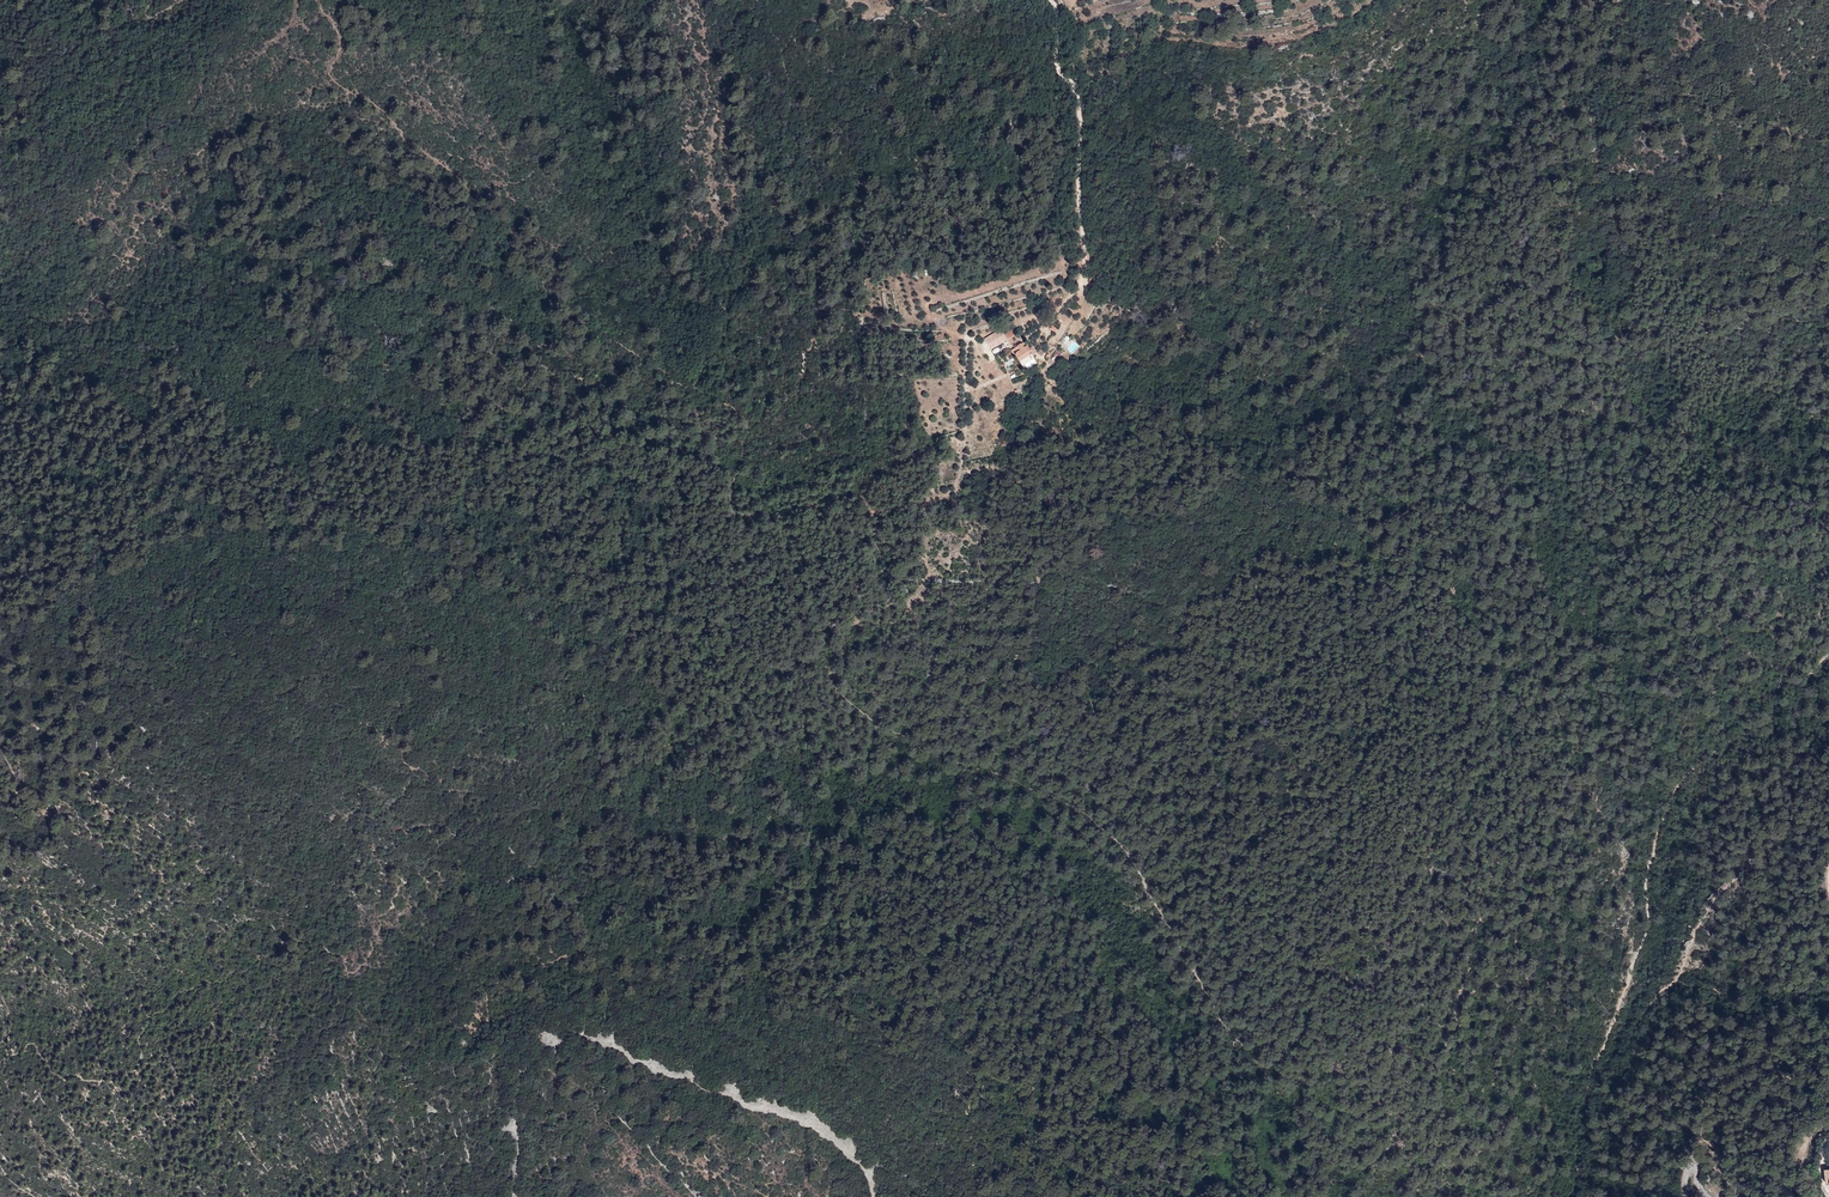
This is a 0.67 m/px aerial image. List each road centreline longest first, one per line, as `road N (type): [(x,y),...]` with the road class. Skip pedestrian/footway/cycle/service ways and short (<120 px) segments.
road 1 (track): [(1060,307),(1078,286),(1082,257),(1079,104),(1056,62),(1059,0)]

